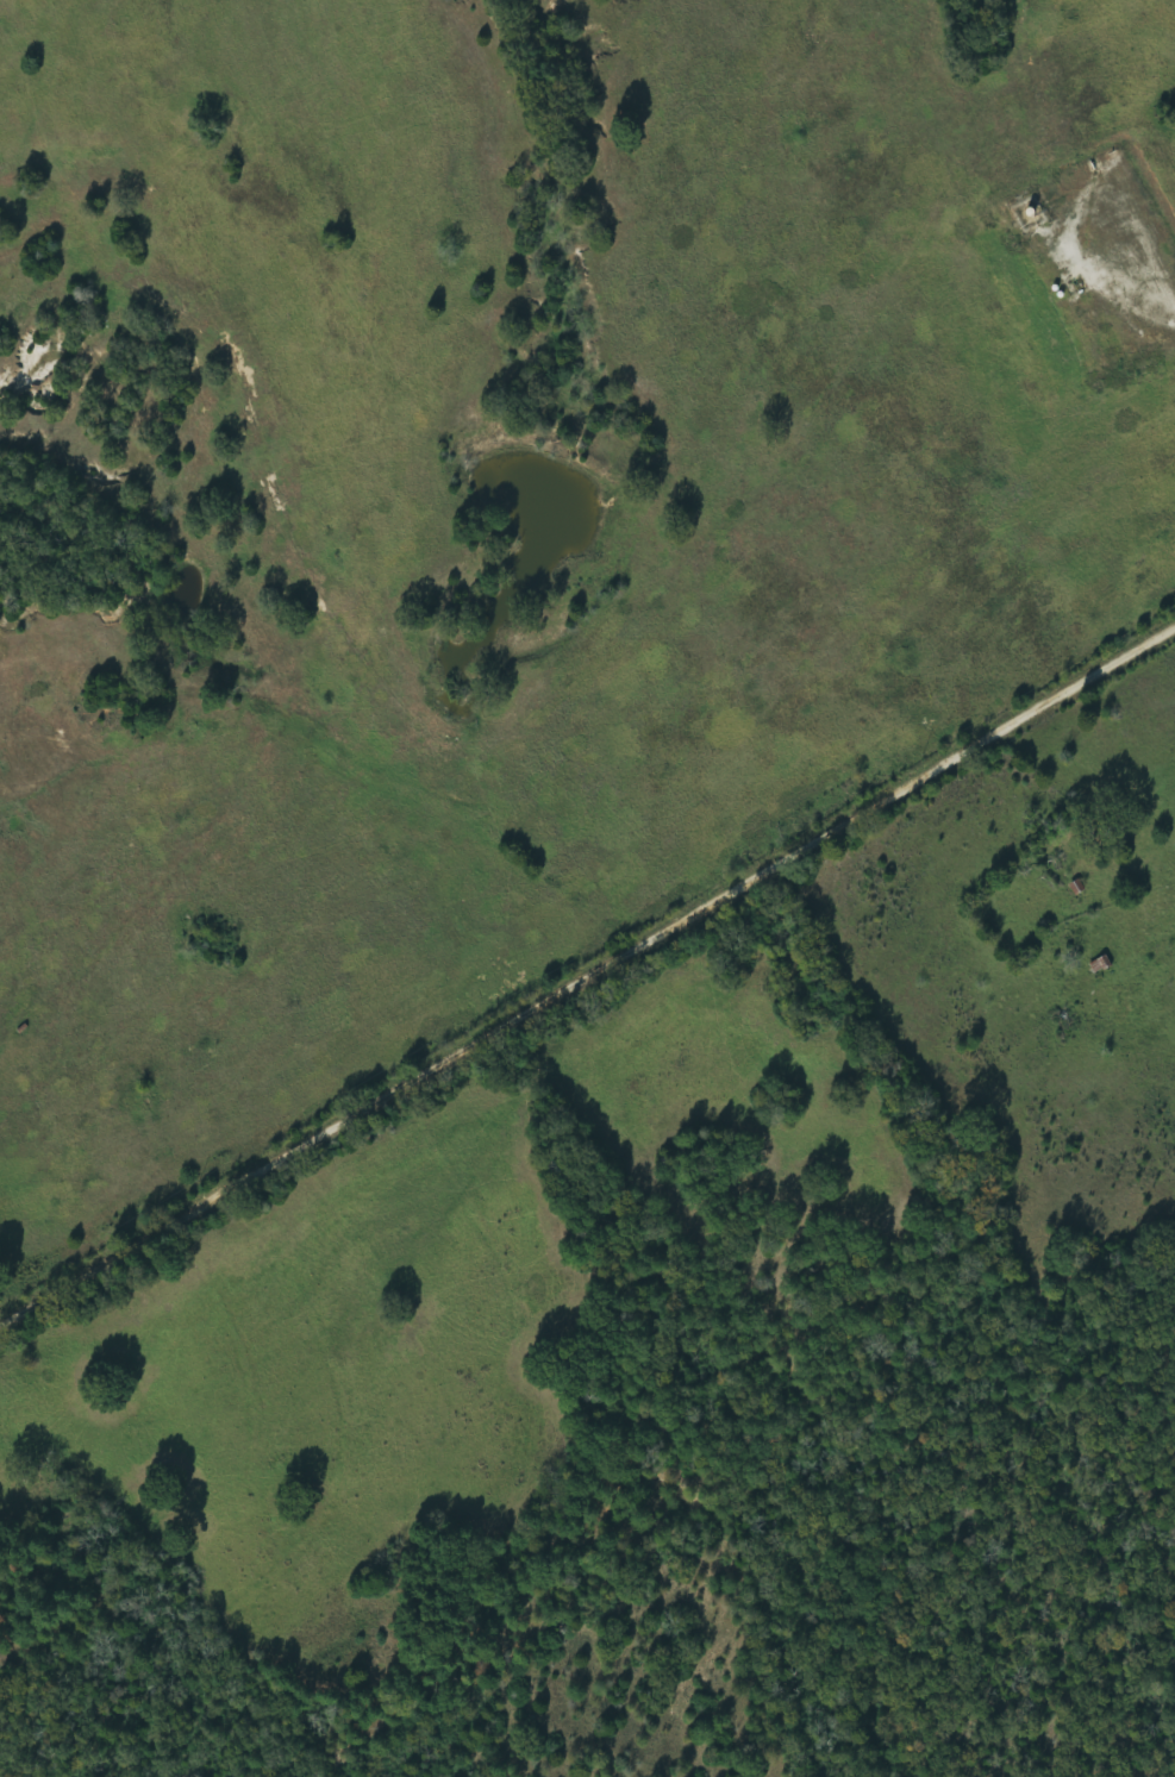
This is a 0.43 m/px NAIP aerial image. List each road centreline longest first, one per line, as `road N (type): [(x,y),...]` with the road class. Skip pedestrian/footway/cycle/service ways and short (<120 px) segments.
road 1 (residential): [(0,1319),(86,1277),(1174,631)]

